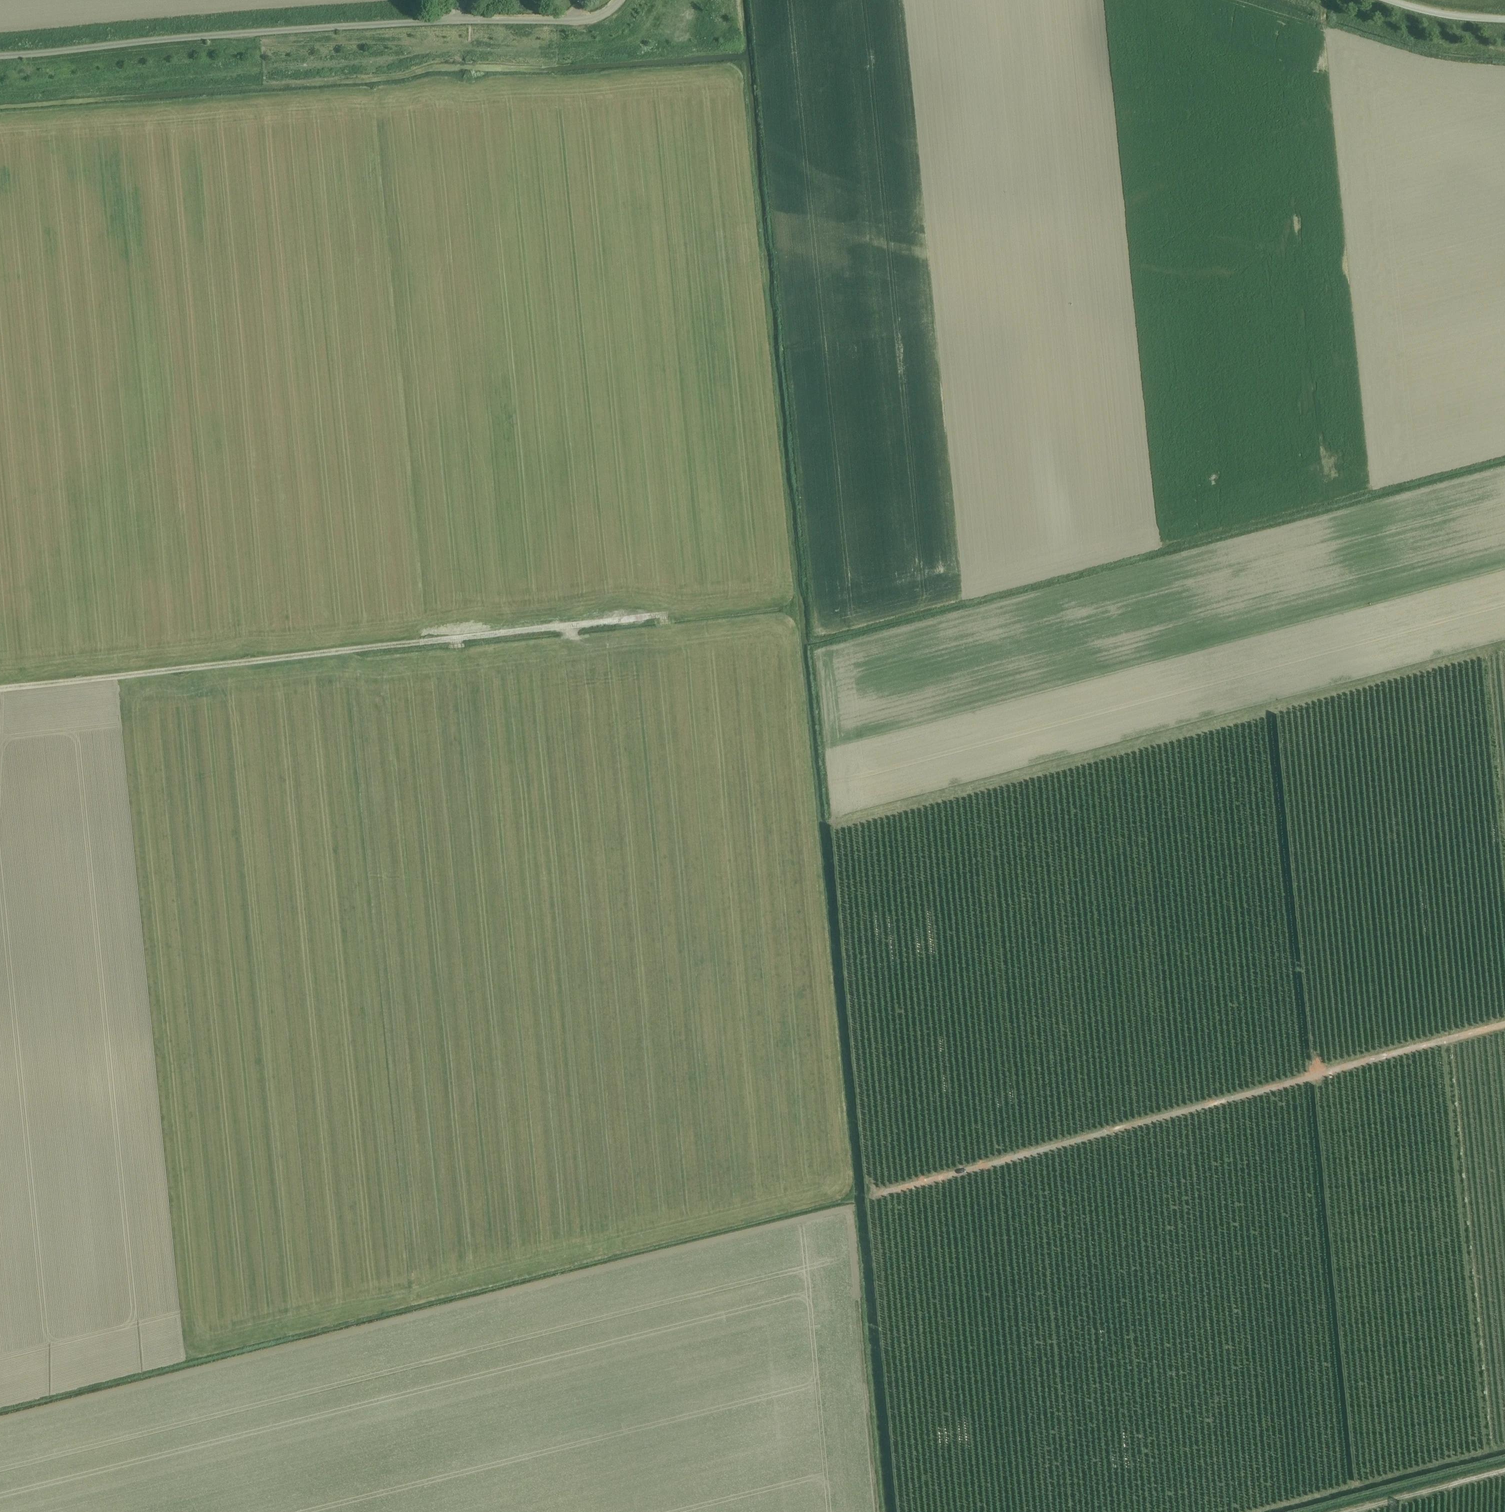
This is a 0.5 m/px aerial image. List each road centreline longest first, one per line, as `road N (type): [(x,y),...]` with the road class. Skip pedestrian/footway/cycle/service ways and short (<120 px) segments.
road 1 (unclassified): [(0,54),(460,20),(577,21),(598,17),(619,0)]
road 2 (track): [(878,1511),(860,1316)]

